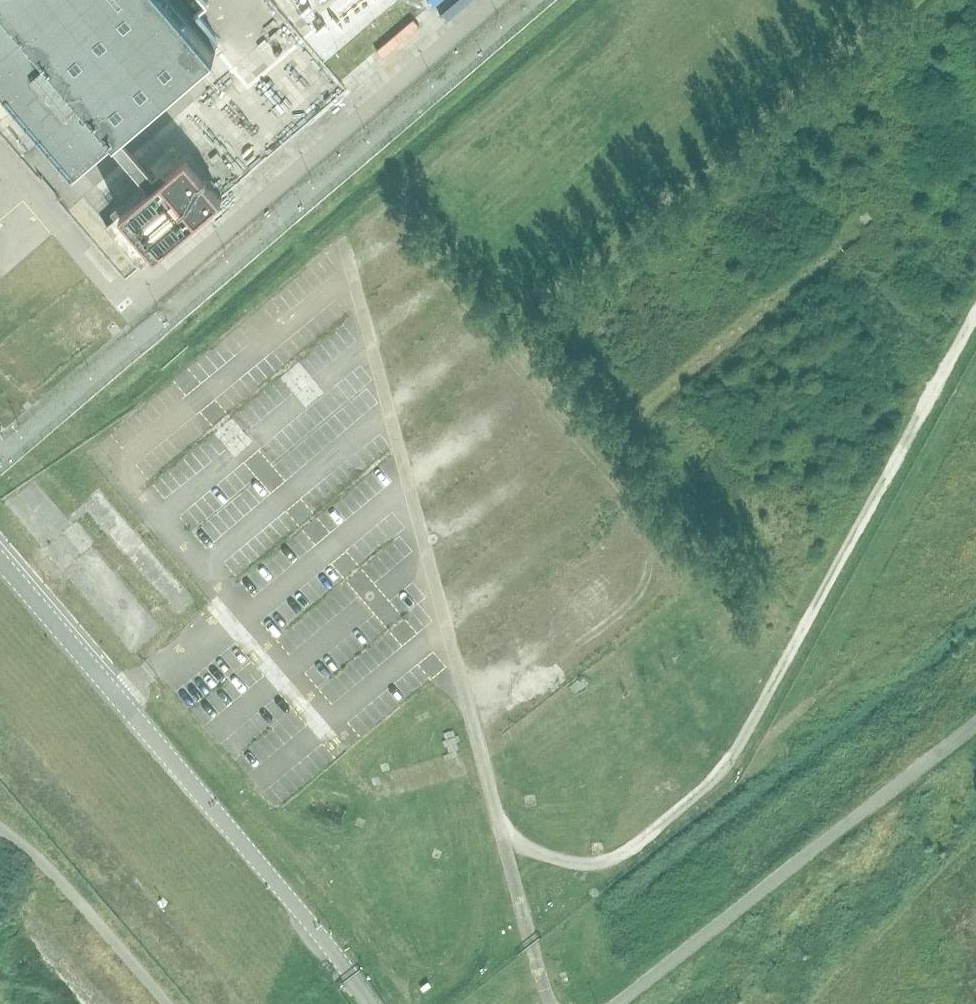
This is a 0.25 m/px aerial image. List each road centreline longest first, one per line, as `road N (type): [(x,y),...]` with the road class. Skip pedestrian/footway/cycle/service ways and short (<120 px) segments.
road 1 (track): [(975,312),(725,770),(606,861),(552,857),(501,831)]
road 2 (unclassified): [(373,1003),(0,559)]
road 3 (unclassified): [(609,1003),(975,718)]
road 4 (track): [(693,1003),(806,894),(847,841),(842,821)]

